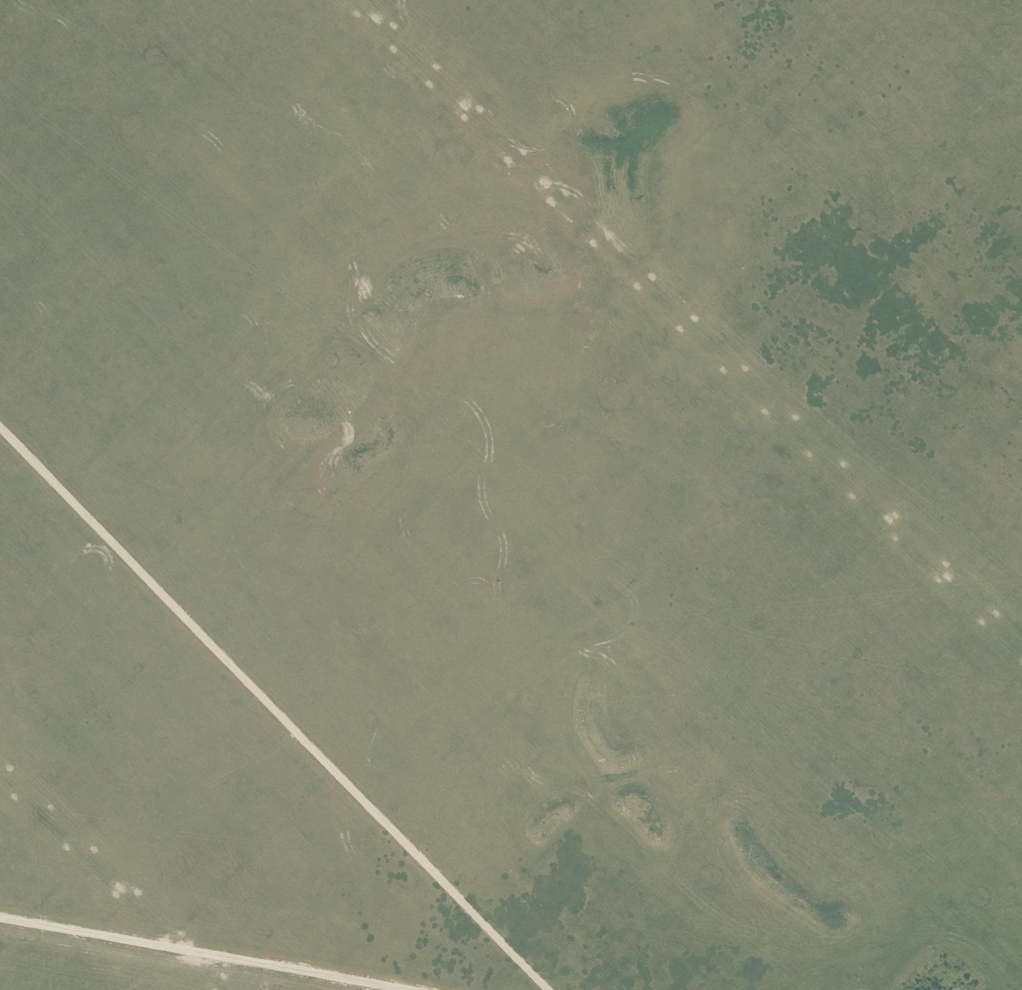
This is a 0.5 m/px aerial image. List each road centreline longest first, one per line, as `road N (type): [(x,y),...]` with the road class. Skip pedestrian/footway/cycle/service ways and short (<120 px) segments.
road 1 (track): [(0,432),(539,989)]
road 2 (track): [(394,989),(0,918)]

